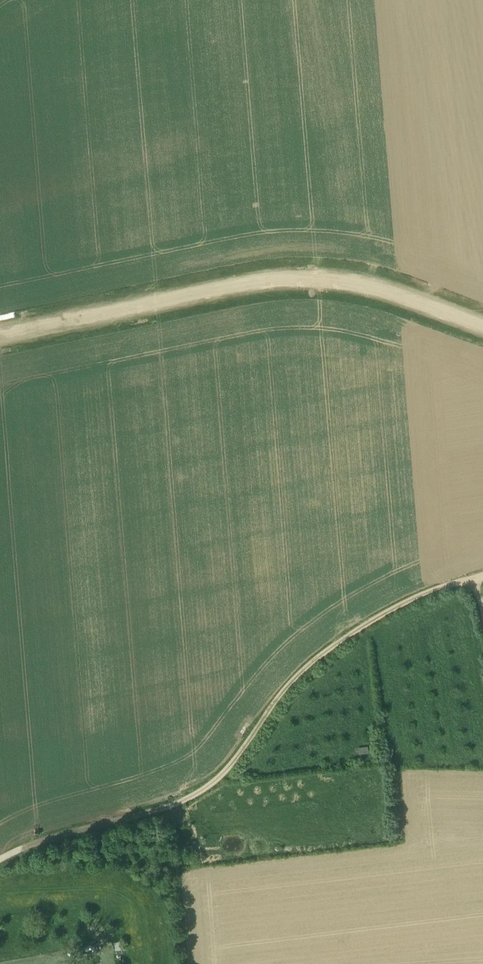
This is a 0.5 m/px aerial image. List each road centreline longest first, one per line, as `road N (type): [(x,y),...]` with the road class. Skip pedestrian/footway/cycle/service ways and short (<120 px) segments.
road 1 (track): [(472,578),(408,600),(316,658),(203,789),(0,861)]

